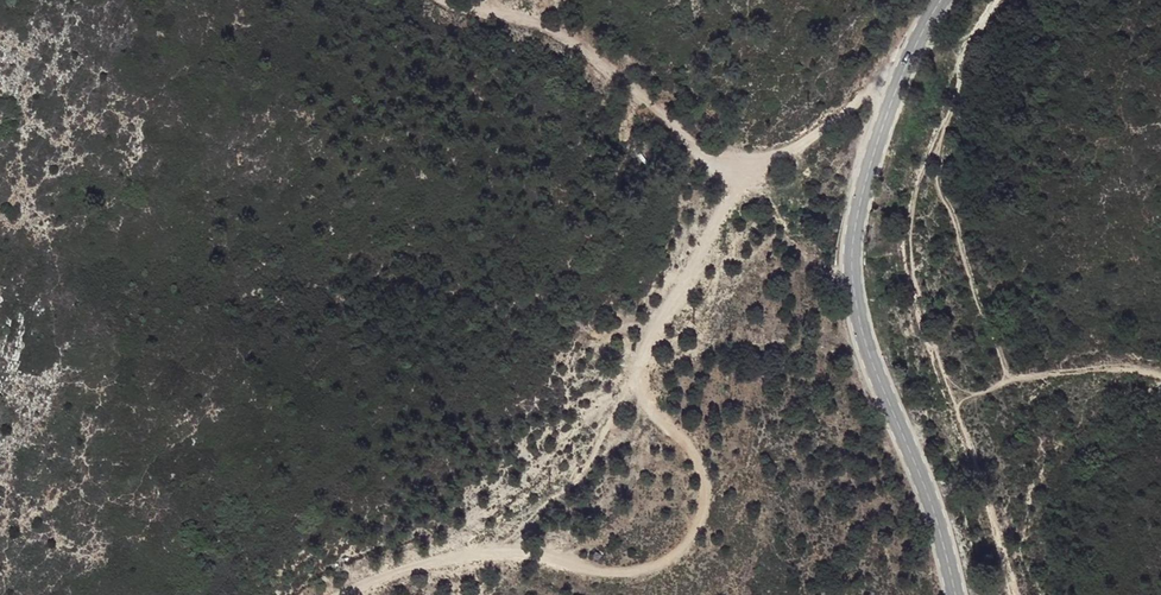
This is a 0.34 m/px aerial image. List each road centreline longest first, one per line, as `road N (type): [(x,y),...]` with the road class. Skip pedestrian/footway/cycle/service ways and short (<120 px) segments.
road 1 (track): [(894,89),(824,119),(732,199),(645,337),(639,405),(695,451),(702,520),(645,565),(595,569),(523,550),(471,551),(319,594)]
road 2 (secondary): [(956,594),(946,541),(865,340),(852,254),(894,89),(941,0)]
road 3 (track): [(1000,0),(958,66),(910,226),(921,302),(1014,594)]

